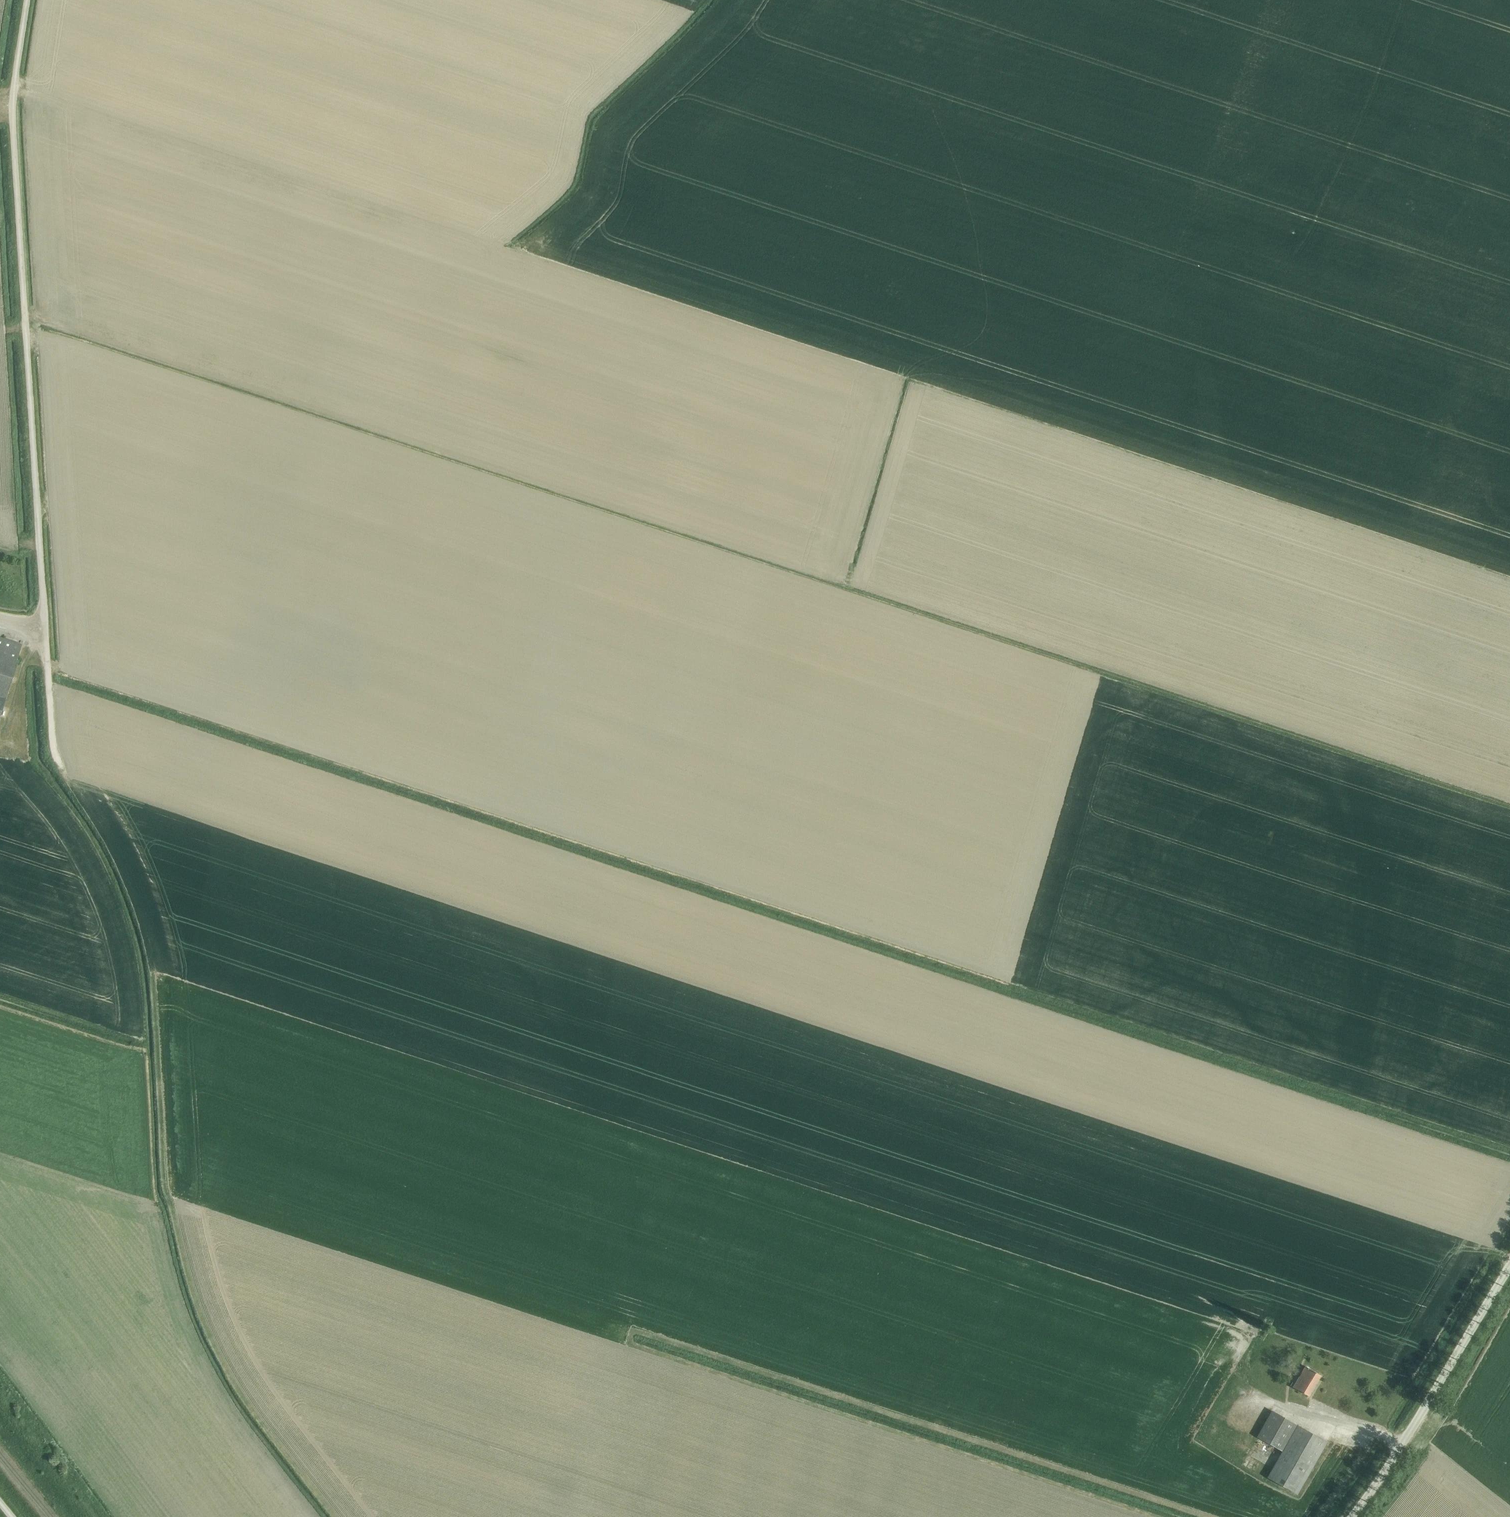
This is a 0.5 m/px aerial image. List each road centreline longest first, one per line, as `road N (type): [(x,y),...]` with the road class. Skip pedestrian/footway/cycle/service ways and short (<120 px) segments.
road 1 (unclassified): [(44,625),(11,118),(25,0)]
road 2 (unclassified): [(1350,1516),(1403,1453),(1509,1278)]
road 3 (unclassified): [(60,766),(44,625)]

